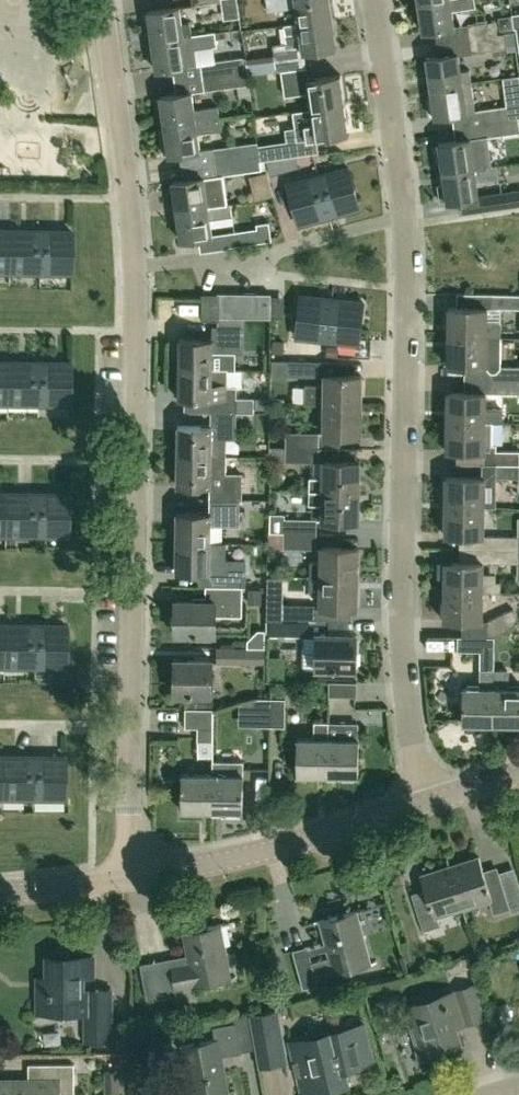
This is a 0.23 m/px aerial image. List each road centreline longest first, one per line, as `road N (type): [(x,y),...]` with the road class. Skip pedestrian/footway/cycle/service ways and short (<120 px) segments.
road 1 (residential): [(130,875),(134,266)]
road 2 (residential): [(421,805),(399,635),(403,216)]
road 3 (residential): [(130,875),(219,861),(421,805)]
road 4 (residential): [(134,266),(263,256),(403,216)]
road 5 (residential): [(134,266),(101,0)]
road 6 (residential): [(403,216),(374,0)]
road 7 (residential): [(0,892),(130,875)]

